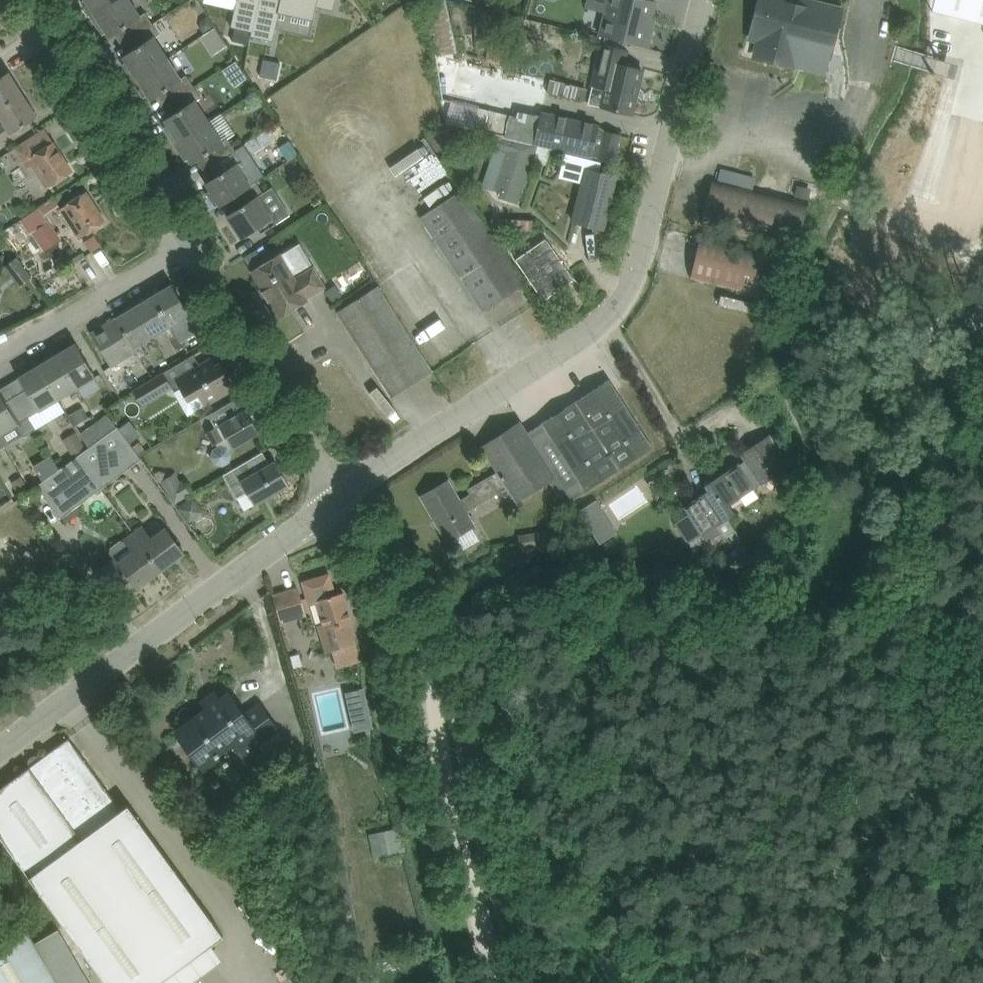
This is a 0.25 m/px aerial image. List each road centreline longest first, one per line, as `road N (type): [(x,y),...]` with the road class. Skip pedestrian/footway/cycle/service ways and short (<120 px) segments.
road 1 (unclassified): [(337,496),(613,319),(644,268),(709,0)]
road 2 (unclassified): [(0,751),(337,496)]
road 3 (track): [(512,982),(430,654)]
road 4 (residential): [(337,496),(189,243)]
road 5 (residential): [(189,243),(29,0)]
road 6 (residential): [(189,243),(0,351)]
road 7 (unclassified): [(430,654),(337,496)]

